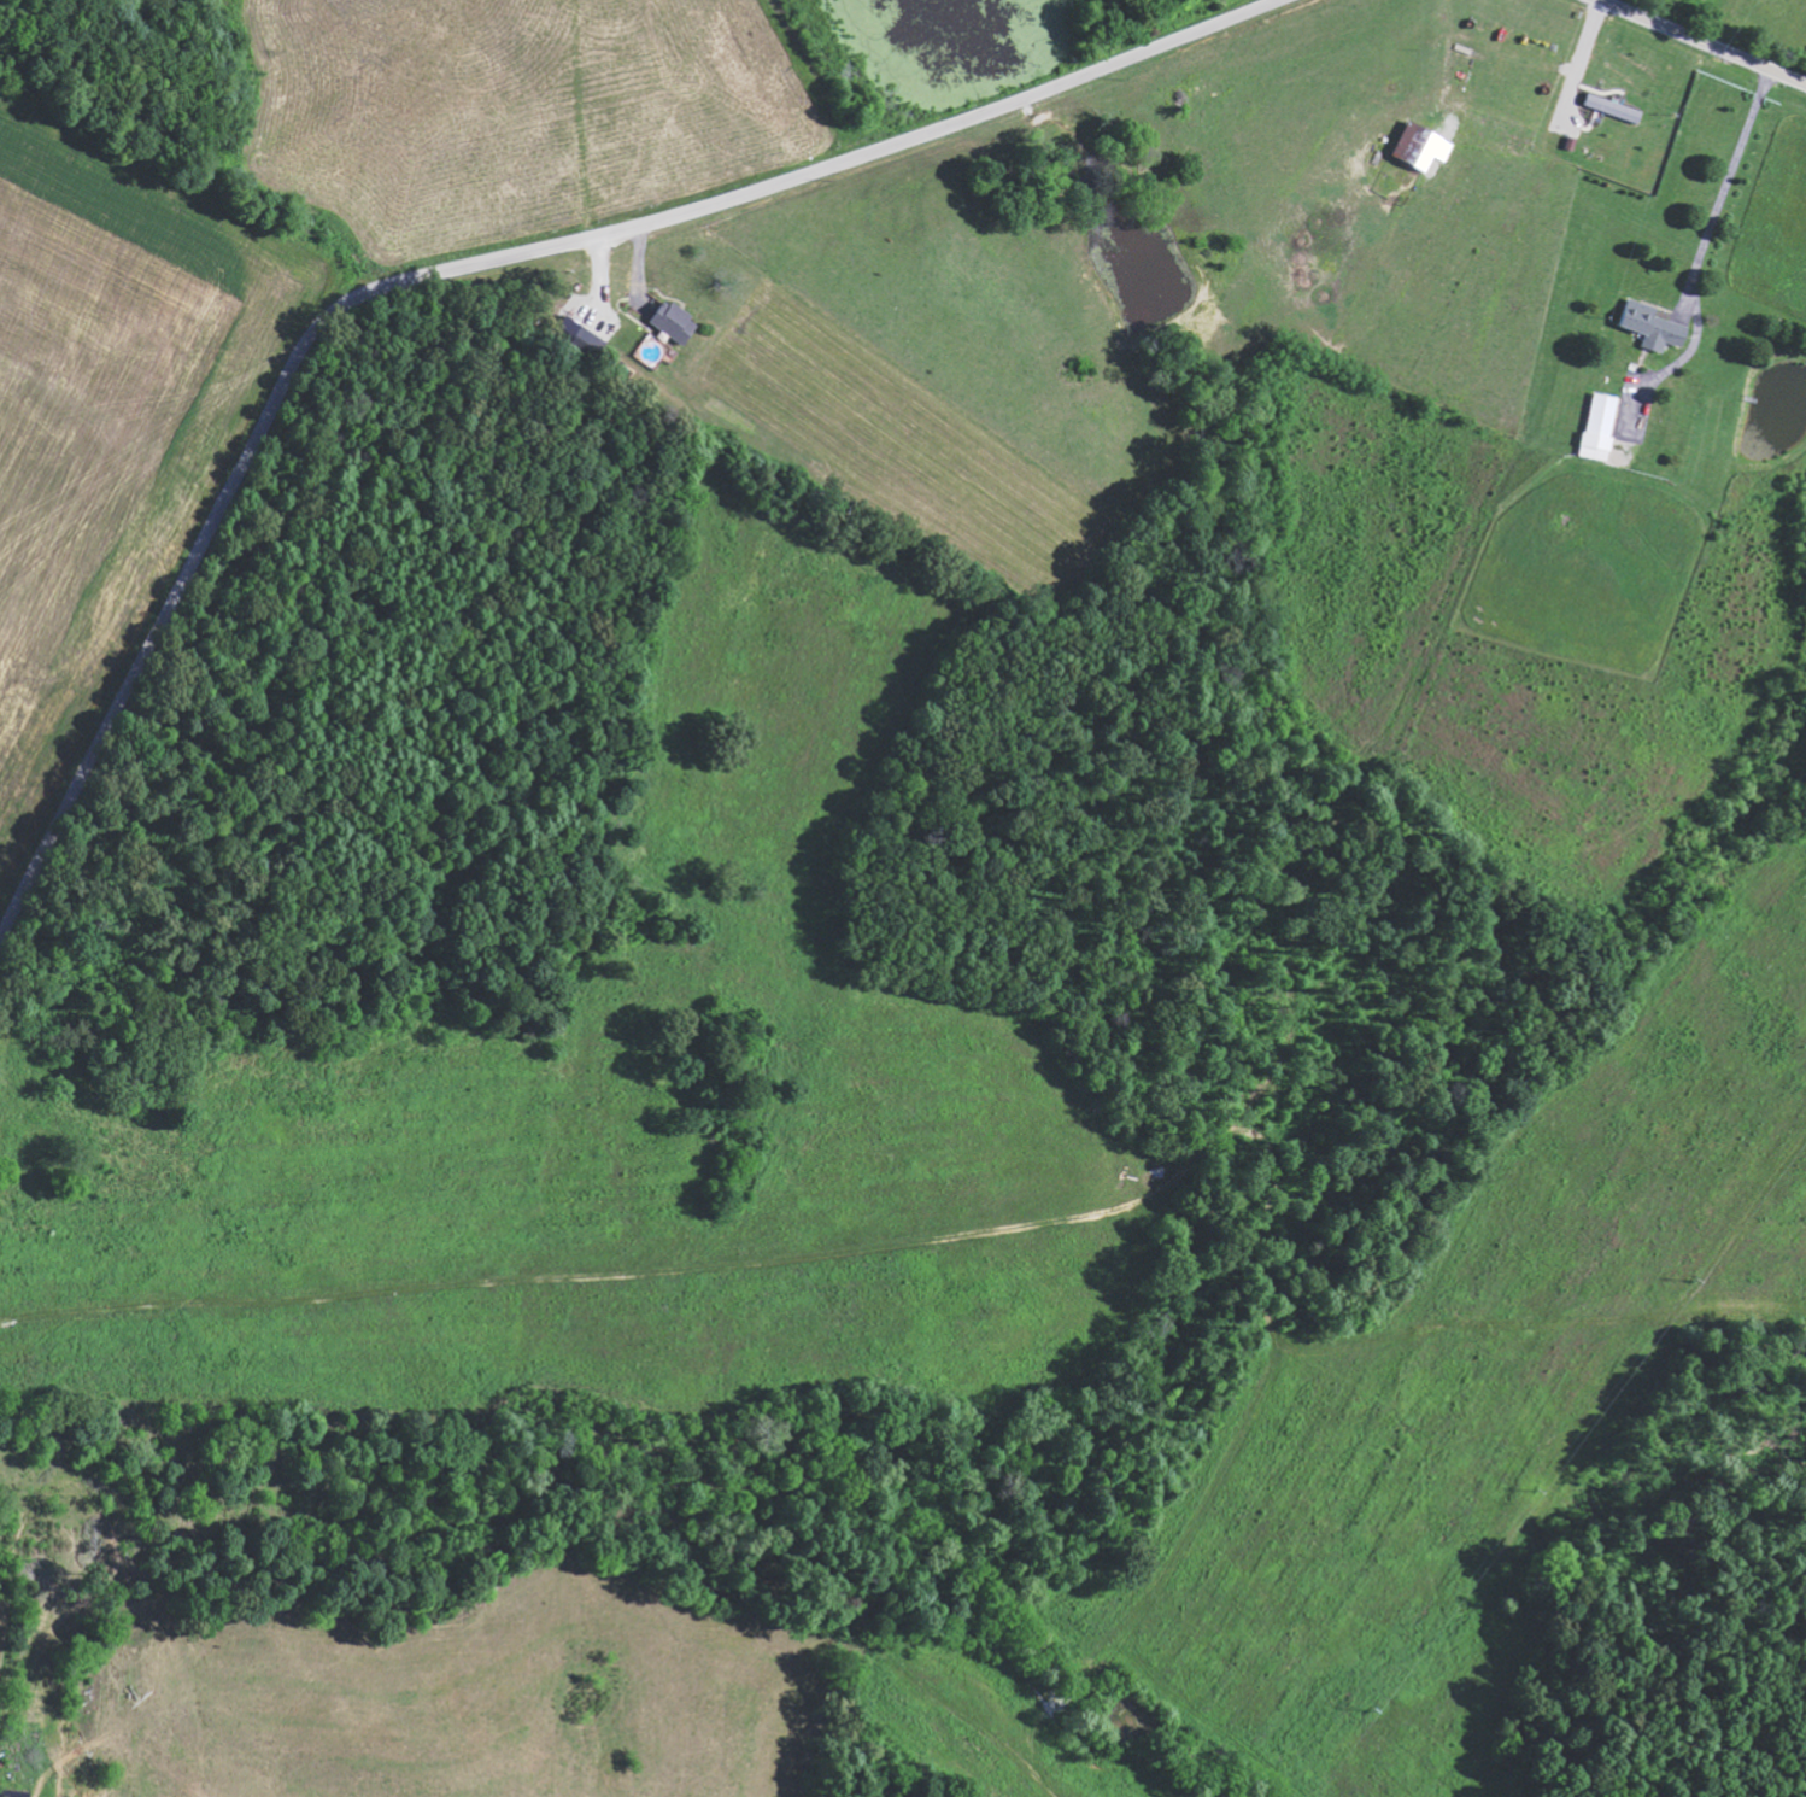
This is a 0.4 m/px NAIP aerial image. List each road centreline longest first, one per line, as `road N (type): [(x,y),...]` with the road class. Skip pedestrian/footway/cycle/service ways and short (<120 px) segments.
road 1 (residential): [(0,939),(39,850),(312,333),(386,287),(512,257)]
road 2 (residential): [(512,257),(1187,0)]
road 3 (secondary): [(1805,84),(1599,0)]

